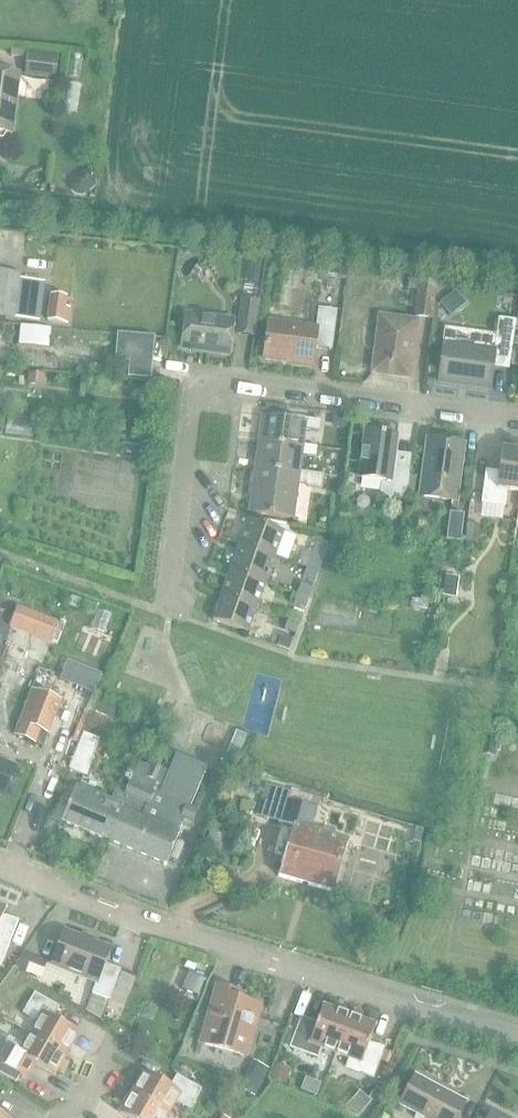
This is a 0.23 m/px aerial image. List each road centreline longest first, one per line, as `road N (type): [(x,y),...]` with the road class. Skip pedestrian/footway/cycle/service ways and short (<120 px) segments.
road 1 (residential): [(164,608),(195,399),(213,379),(517,419)]
road 2 (residential): [(517,1037),(101,909),(0,868)]

